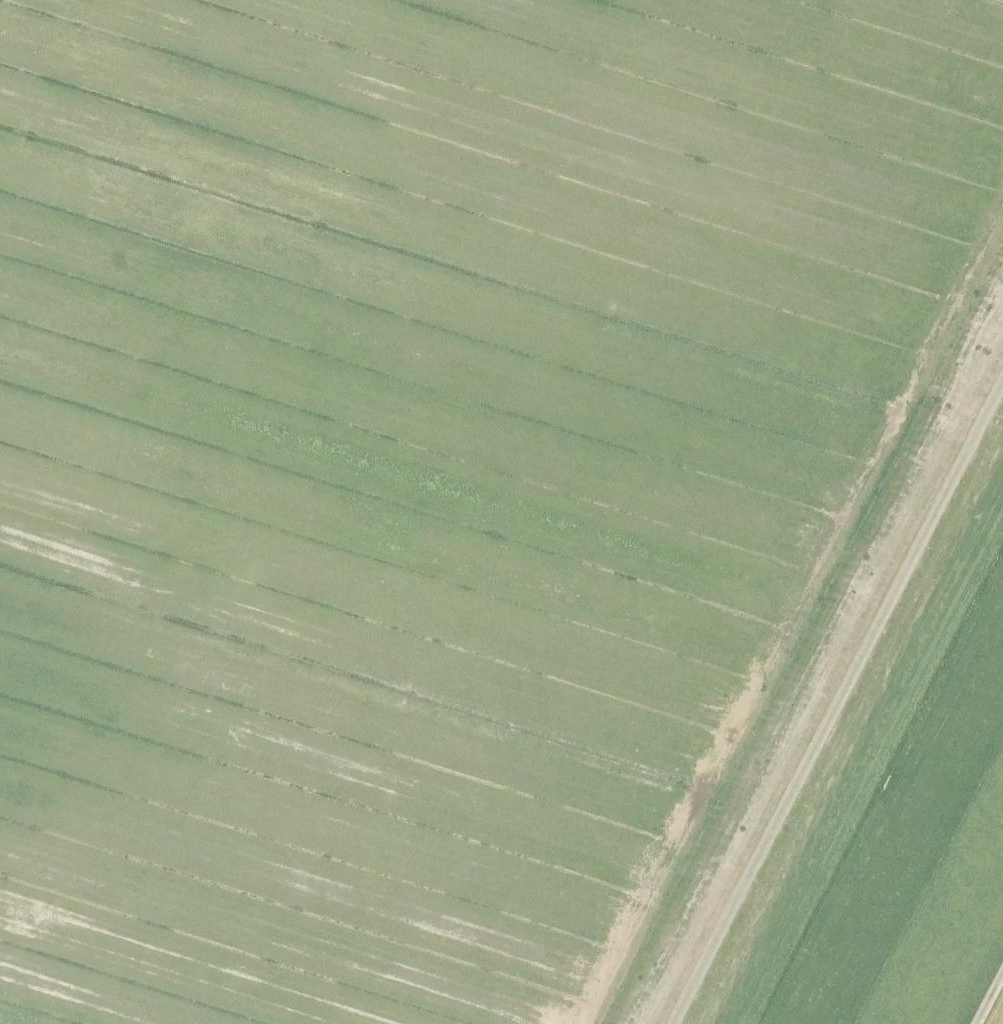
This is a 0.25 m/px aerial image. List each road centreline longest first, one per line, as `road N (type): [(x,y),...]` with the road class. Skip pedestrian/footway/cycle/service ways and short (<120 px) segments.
road 1 (track): [(672,1023),(1002,379)]

